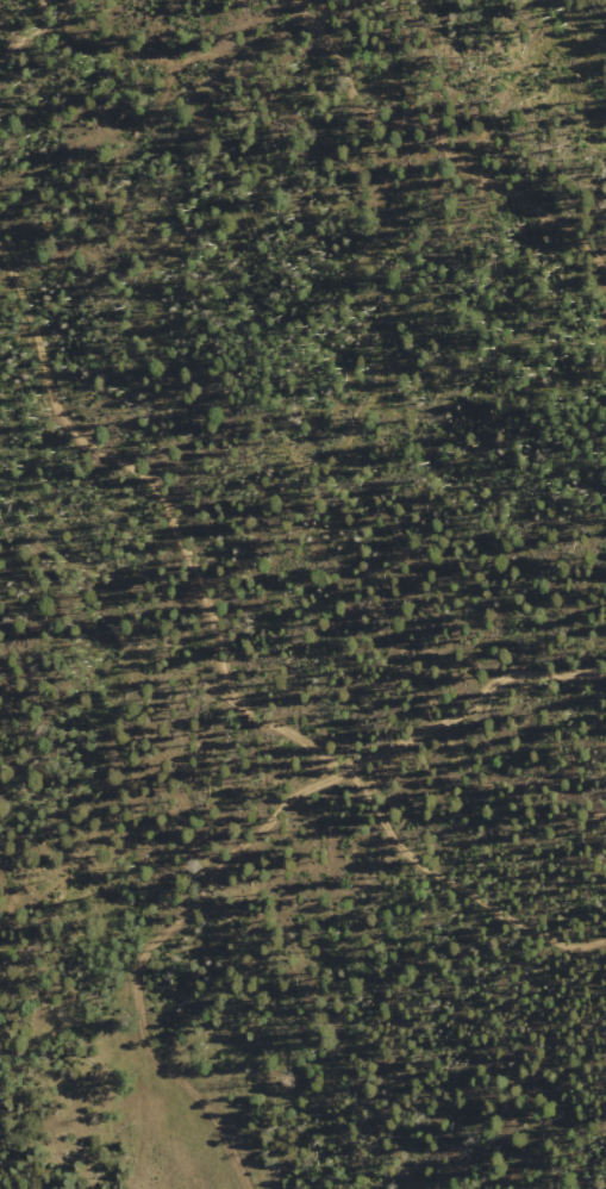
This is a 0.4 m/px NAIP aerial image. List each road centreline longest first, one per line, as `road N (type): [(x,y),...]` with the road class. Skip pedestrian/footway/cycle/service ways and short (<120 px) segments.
road 1 (track): [(318,0),(605,289)]

